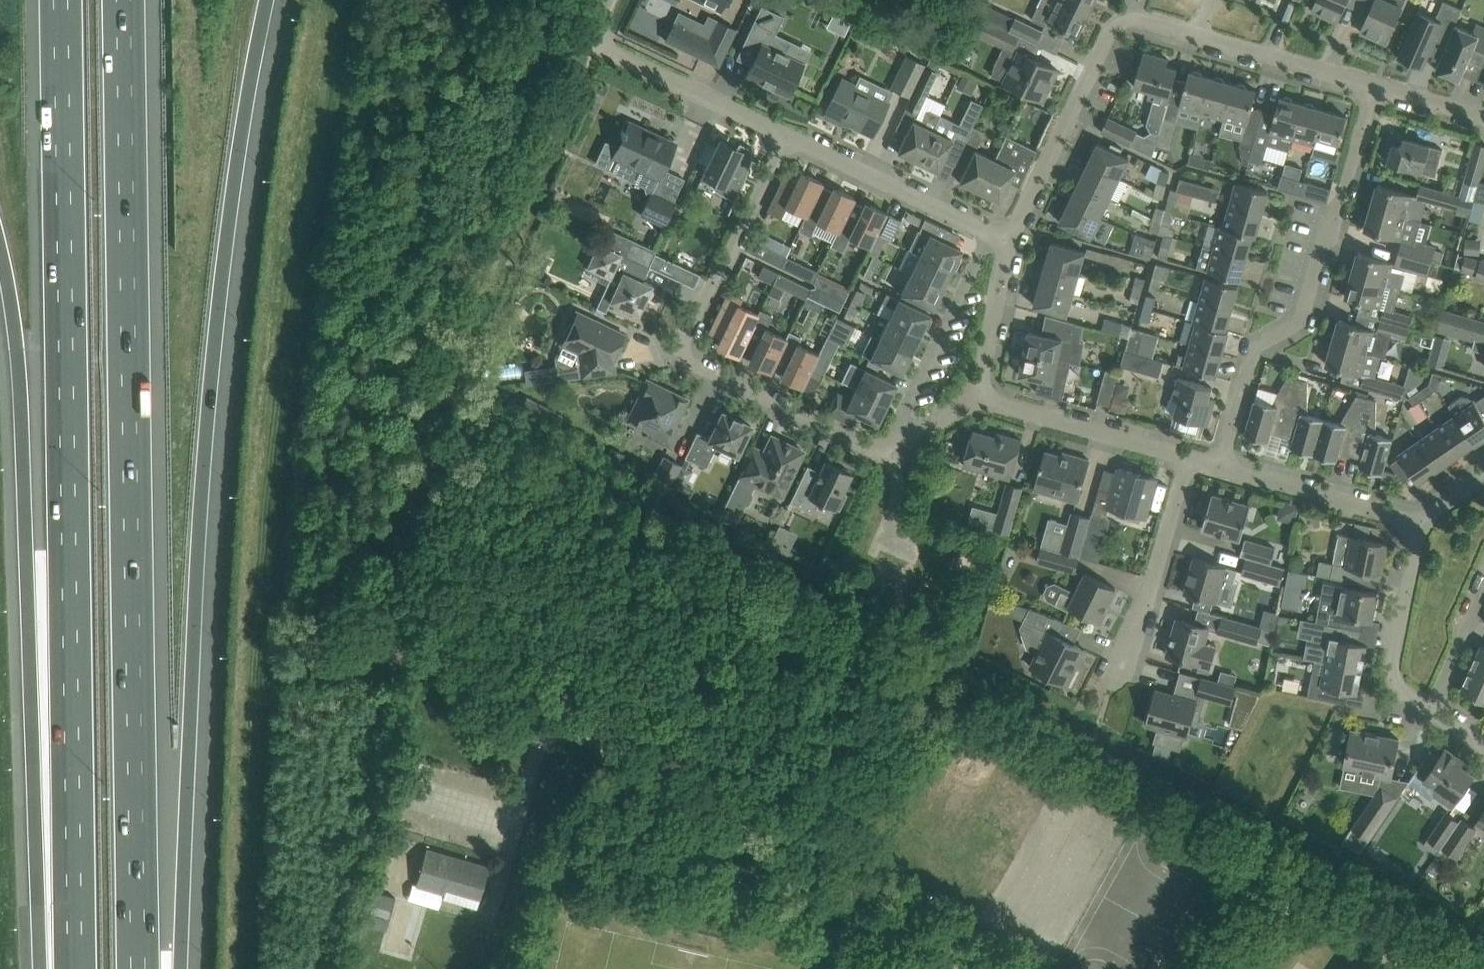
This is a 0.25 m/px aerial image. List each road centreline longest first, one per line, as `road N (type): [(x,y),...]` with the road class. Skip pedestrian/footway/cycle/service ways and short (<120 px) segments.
road 1 (track): [(884,924),(513,691),(440,663),(363,656),(354,636),(351,620),(404,528),(461,334),(589,40)]
road 2 (track): [(1483,943),(447,399)]
road 3 (motorway): [(180,968),(199,396),(235,153),(268,0)]
road 4 (motorway): [(138,968),(122,0)]
road 5 (motorway): [(61,0),(74,968)]
road 6 (motorway): [(0,253),(18,381),(44,968)]
road 7 (residential): [(1372,86),(1125,21),(1112,30),(1010,239)]
road 8 (residential): [(892,447),(870,448),(691,357),(690,326),(783,136)]
road 9 (residential): [(1221,466),(1258,346),(1300,319),(1372,86)]
road 10 (residential): [(783,136),(589,40),(608,0)]
road 11 (residential): [(1111,695),(1154,582),(1186,458)]
road 12 (residential): [(988,232),(892,447)]
road 13 (residential): [(988,232),(783,136)]
road 14 (residential): [(1186,458),(975,399)]
road 15 (residential): [(1433,708),(1404,686),(1393,657),(1417,519)]
road 16 (residential): [(1417,519),(1221,466)]
road 17 (residential): [(975,399),(1010,239)]
road 18 (residential): [(1433,708),(1483,595)]

